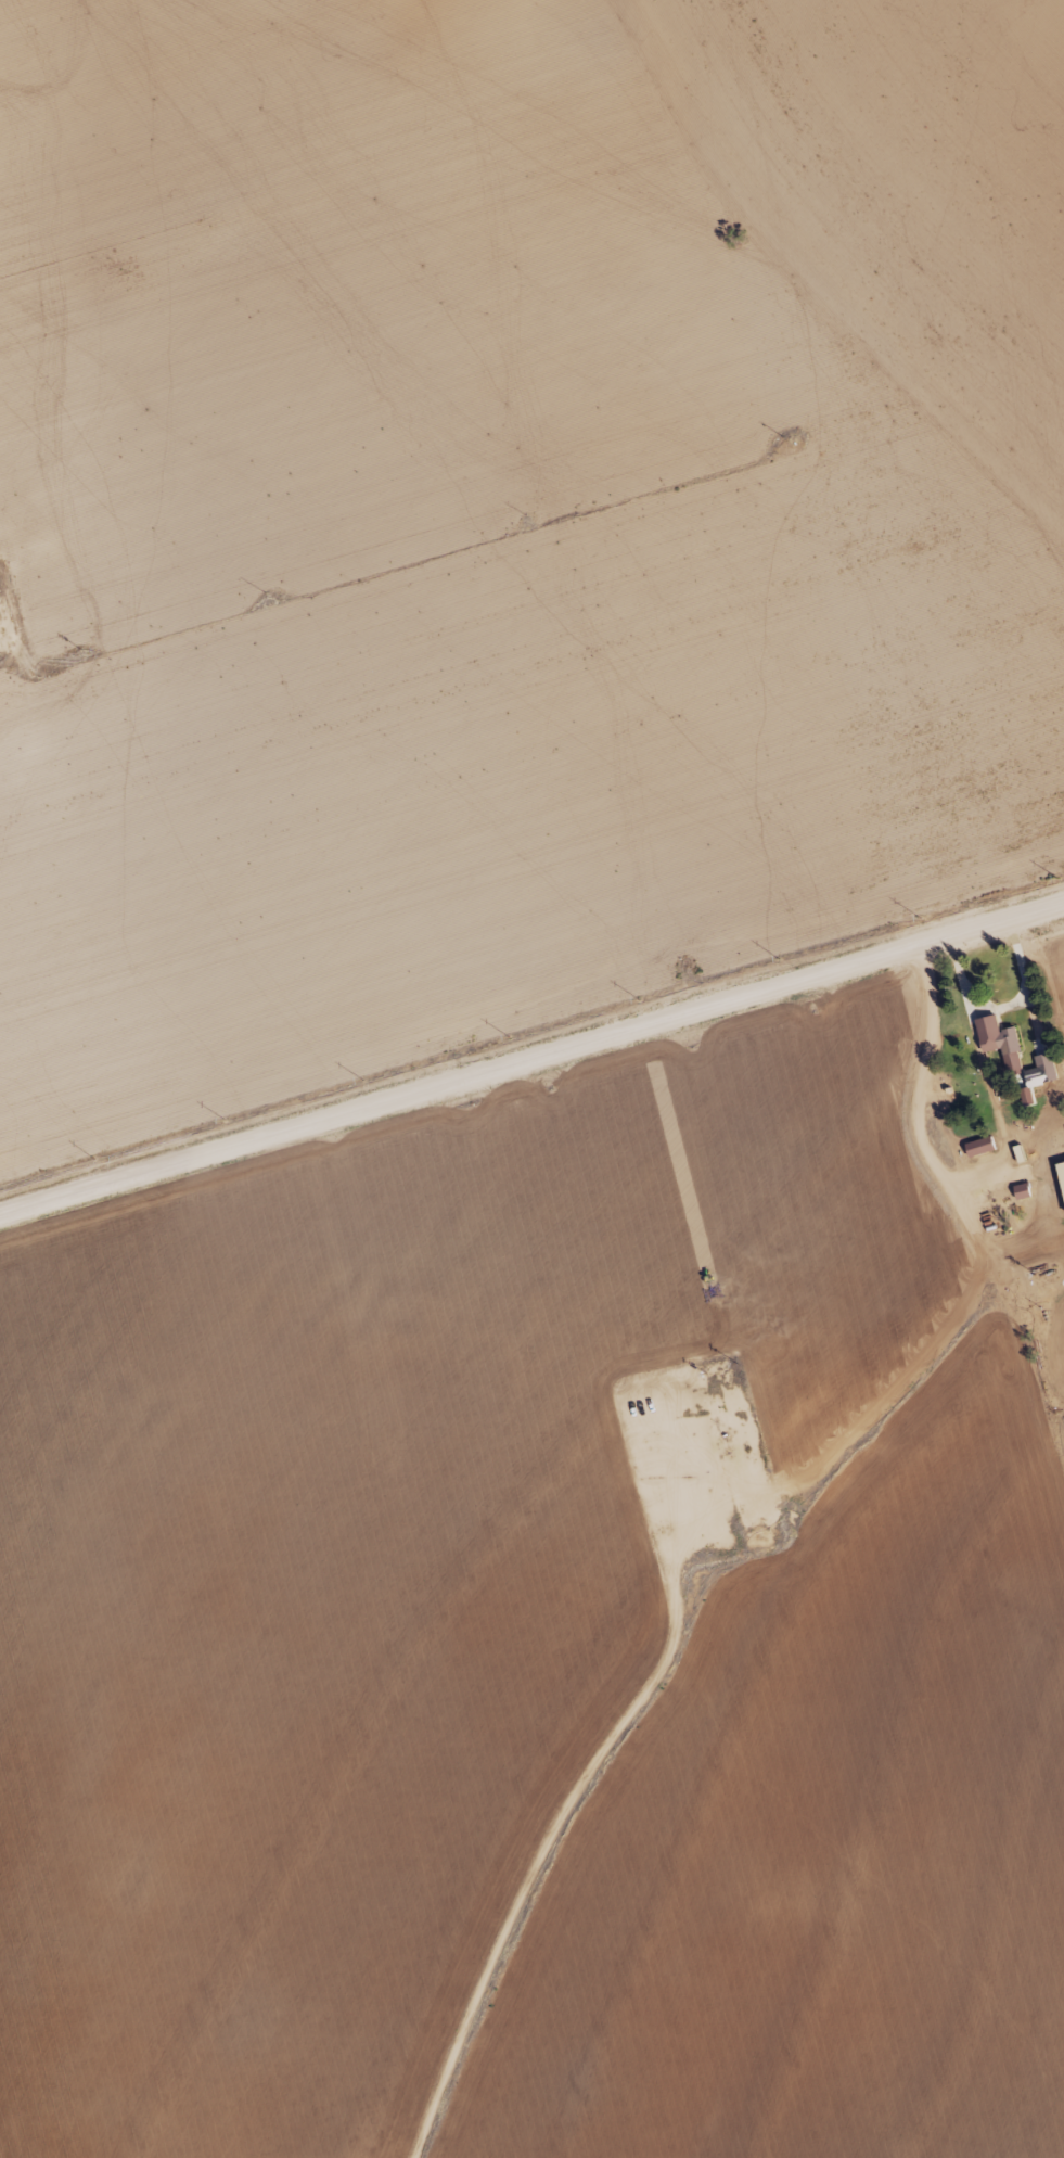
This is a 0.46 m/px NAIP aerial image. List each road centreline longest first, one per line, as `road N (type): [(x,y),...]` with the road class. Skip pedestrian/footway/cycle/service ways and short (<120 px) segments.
road 1 (residential): [(0,1237),(121,1210),(1063,914)]

